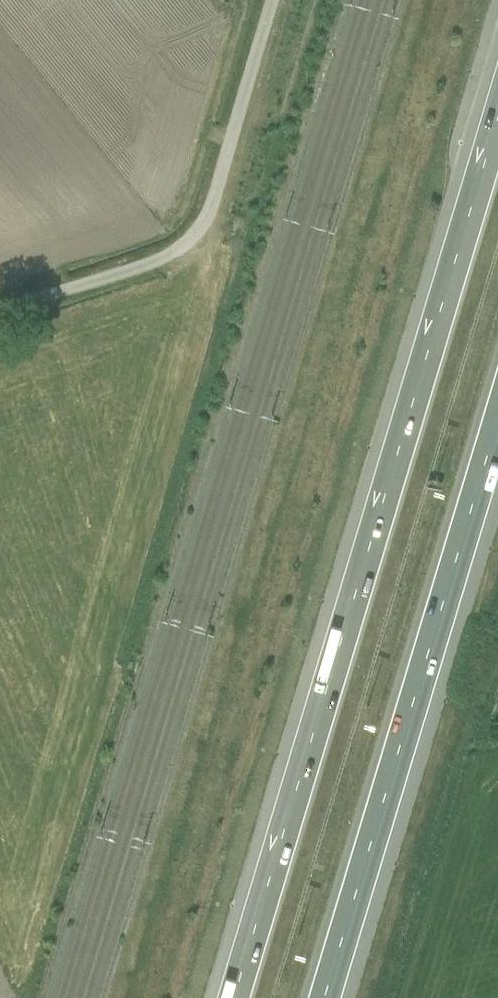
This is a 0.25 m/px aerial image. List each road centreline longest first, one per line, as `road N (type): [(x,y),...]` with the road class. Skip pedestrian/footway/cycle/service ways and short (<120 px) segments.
road 1 (motorway): [(497,122),(239,997)]
road 2 (motorway): [(323,997),(497,424)]
road 3 (unclassified): [(277,0),(191,234),(0,309)]

